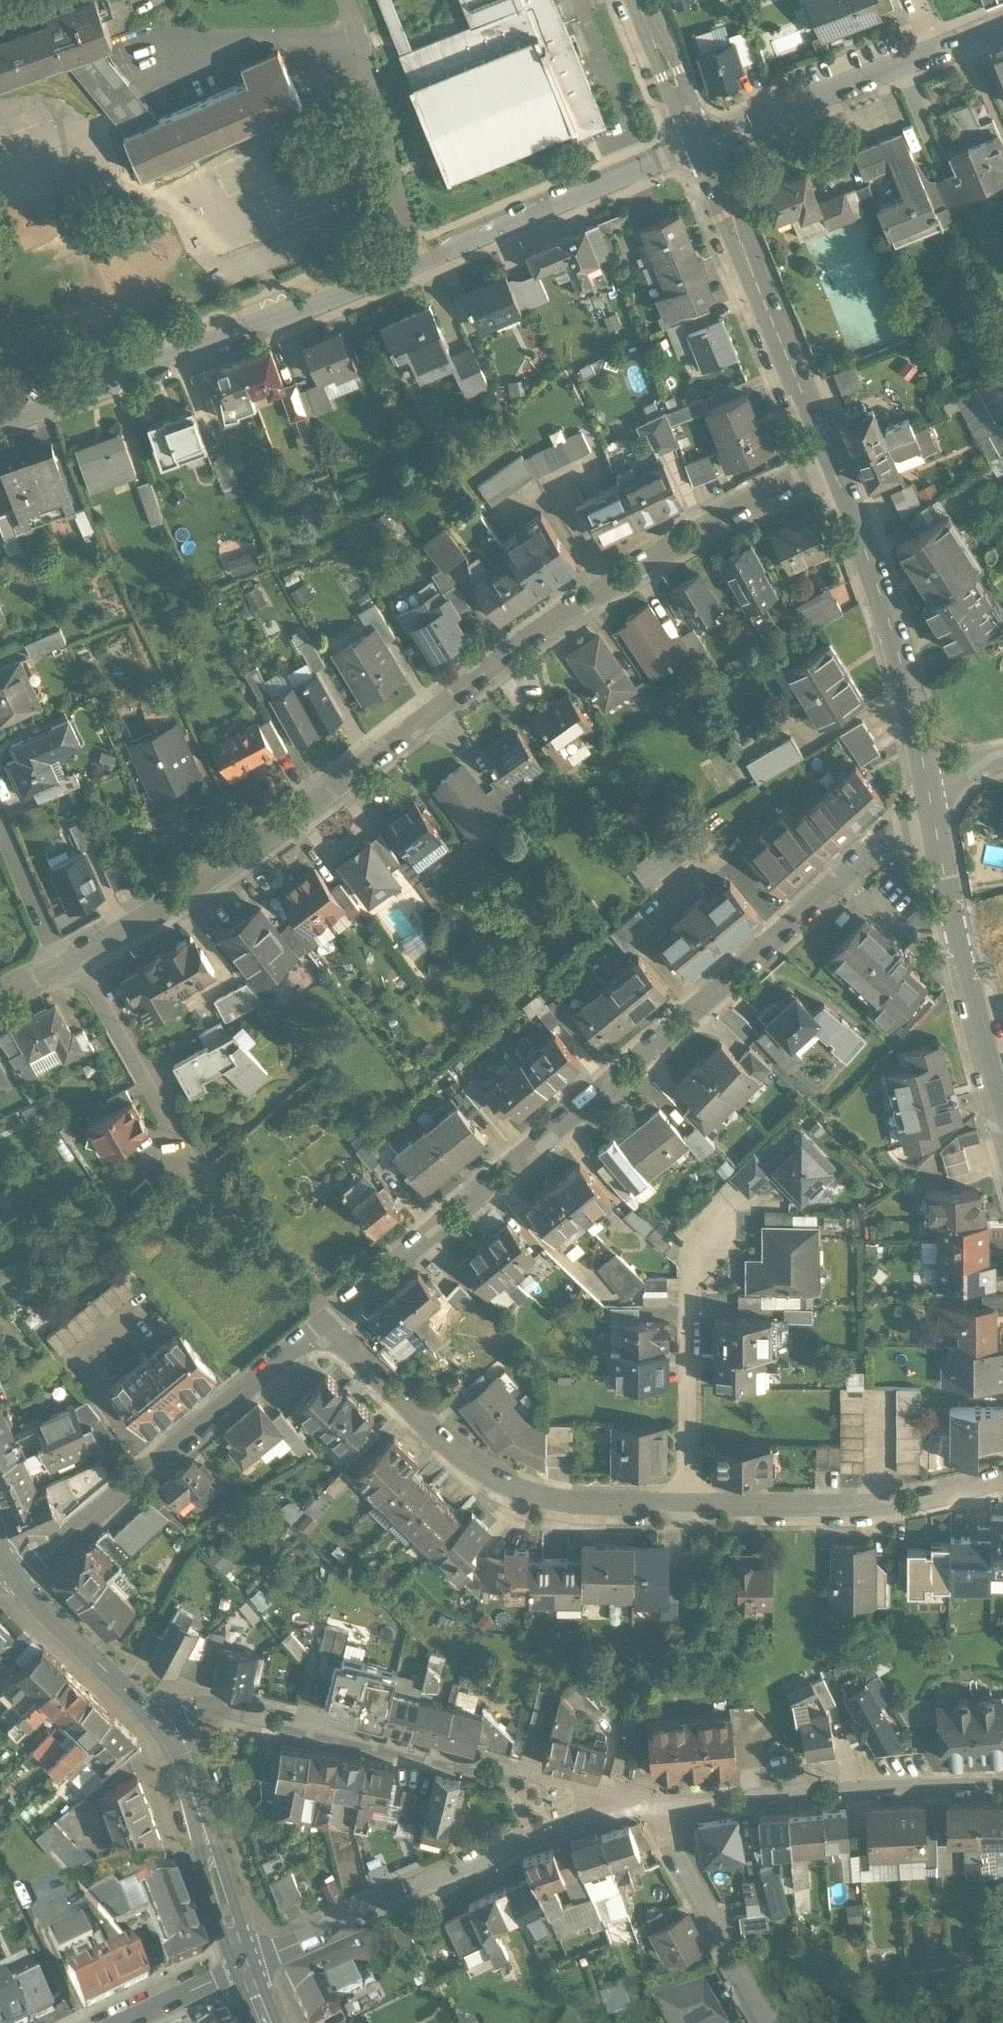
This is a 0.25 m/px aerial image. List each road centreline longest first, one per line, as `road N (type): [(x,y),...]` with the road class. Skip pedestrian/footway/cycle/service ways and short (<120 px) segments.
road 1 (residential): [(829,461),(673,542),(524,645),(212,884),(78,959)]
road 2 (residential): [(928,794),(323,1323)]
road 3 (residential): [(701,149),(0,420)]
road 4 (residential): [(601,1813),(586,1795),(203,1706),(156,1720)]
road 5 (residential): [(691,1504),(550,1502),(489,1479),(323,1323)]
road 6 (residential): [(323,1323),(68,1542),(12,1579)]
road 7 (residential): [(601,1813),(518,1840),(245,1971)]
road 8 (residential): [(829,461),(868,546),(928,794)]
road 9 (residential): [(1002,1785),(659,1805)]
road 10 (residential): [(928,794),(1002,1126)]
road 11 (residential): [(701,149),(829,461)]
road 12 (residential): [(1002,23),(701,149)]
road 13 (residential): [(1002,1476),(880,1507),(691,1504)]
road 14 (residential): [(691,1504),(690,1274),(714,1233)]
road 15 (tertiary): [(245,1971),(196,1804),(156,1720)]
road 16 (residential): [(659,1805),(670,1842),(770,2022)]
road 17 (residential): [(78,959),(190,1163)]
road 18 (tertiary): [(156,1720),(12,1579)]
road 19 (residential): [(637,0),(701,149)]
road 20 (residential): [(0,833),(60,969)]
road 21 (residential): [(245,1971),(132,2022)]

